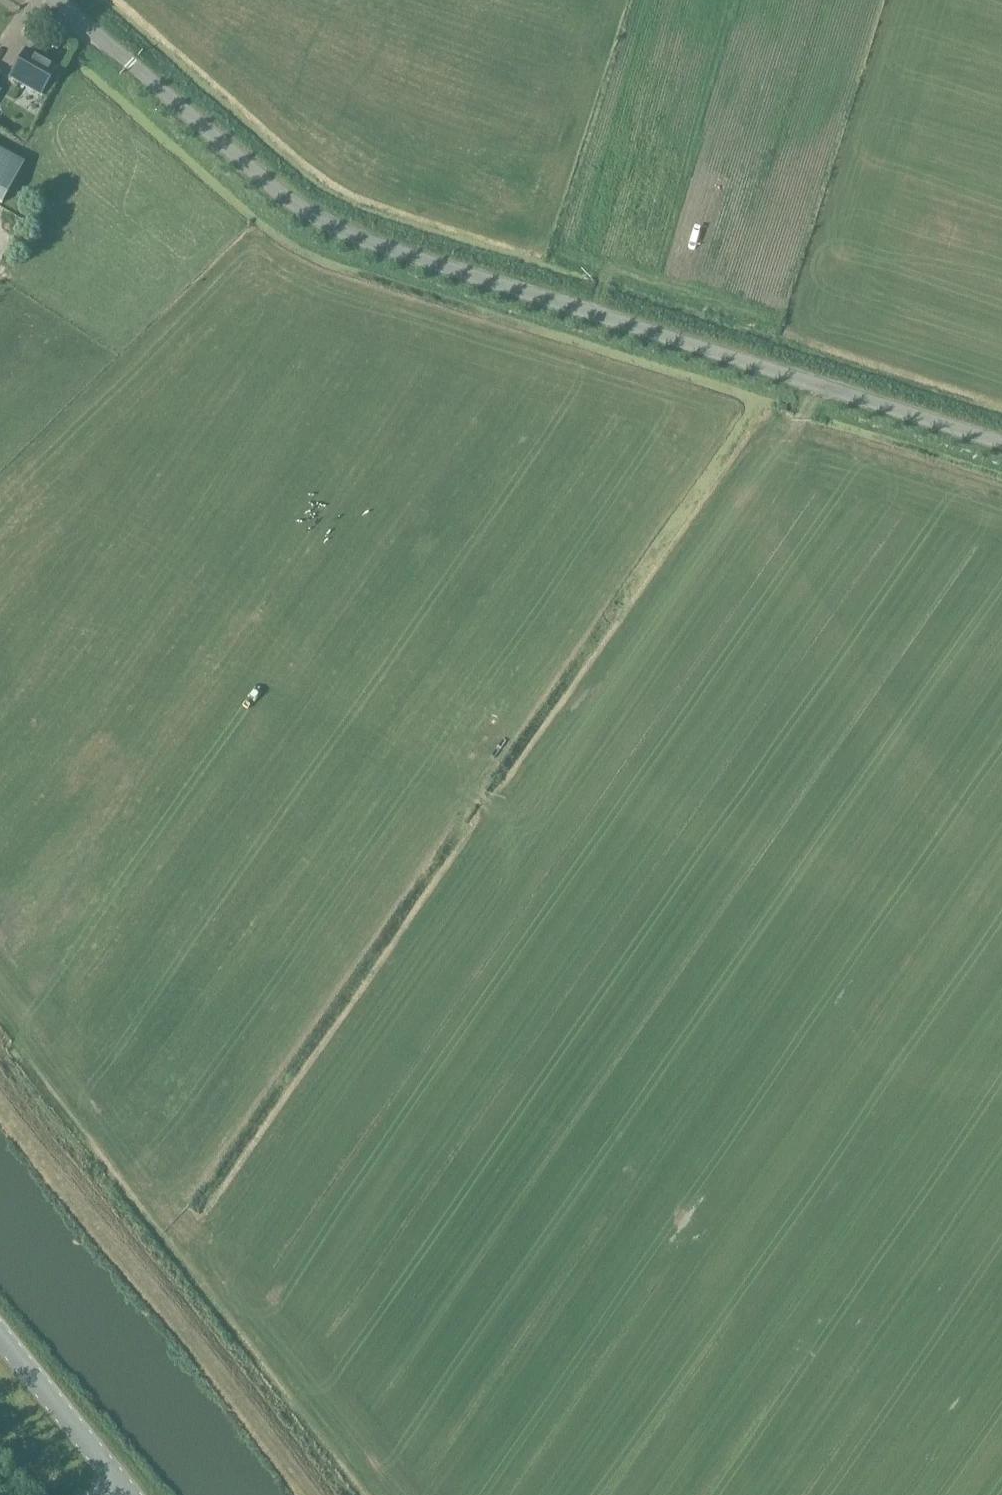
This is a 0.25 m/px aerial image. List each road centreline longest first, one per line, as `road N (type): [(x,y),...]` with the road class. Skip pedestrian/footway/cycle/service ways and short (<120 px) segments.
road 1 (track): [(23,1023),(187,1238),(228,1231),(805,422),(818,387)]
road 2 (unclassified): [(1001,445),(360,243),(298,212),(60,0)]
road 3 (tertiary): [(133,1494),(0,1329)]

